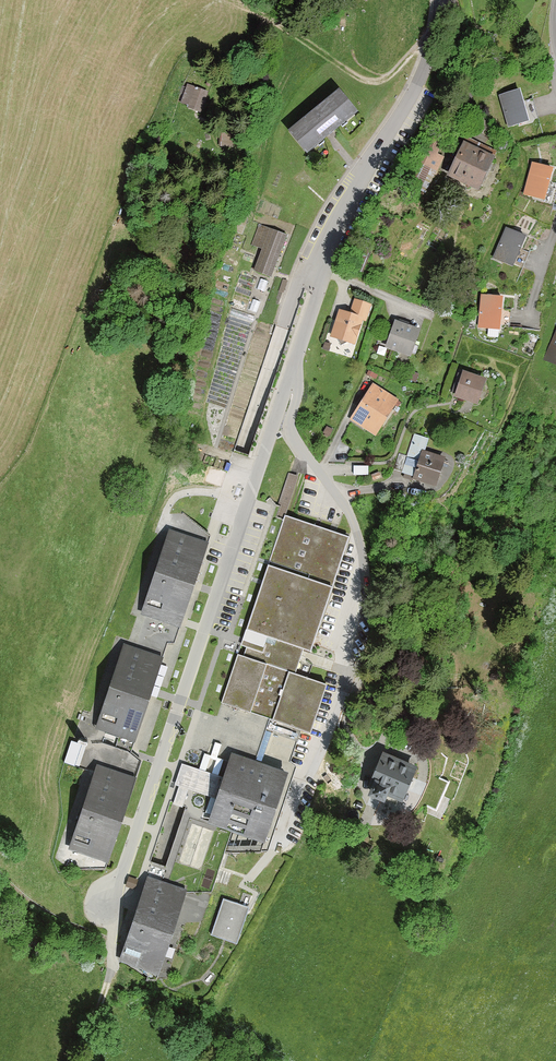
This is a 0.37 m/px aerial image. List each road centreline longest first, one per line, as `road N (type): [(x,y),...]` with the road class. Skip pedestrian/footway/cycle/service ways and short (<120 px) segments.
road 1 (residential): [(292,370),(120,884),(103,909)]
road 2 (residential): [(292,370),(299,389),(291,432),(352,518),(364,556),(344,650),(348,684),(284,837),(250,878)]
road 3 (residential): [(440,0),(422,77),(331,230),(292,370)]
road 4 (track): [(88,1060),(111,968),(103,909)]

